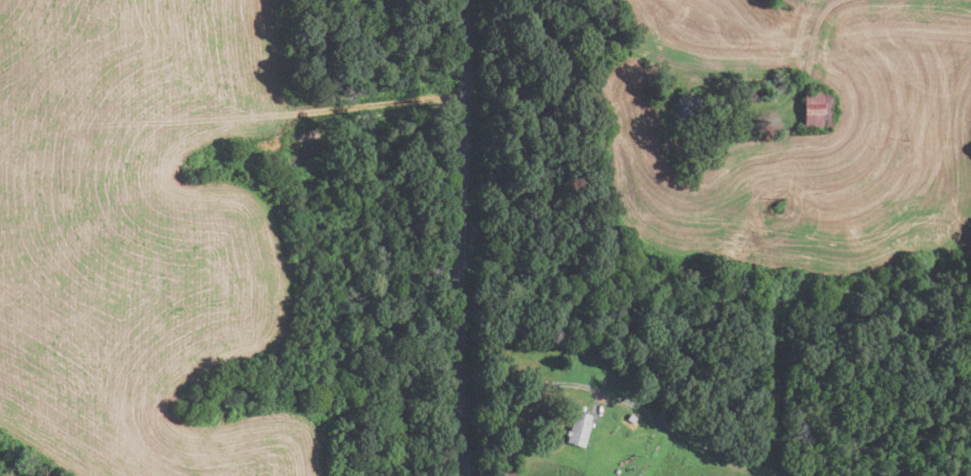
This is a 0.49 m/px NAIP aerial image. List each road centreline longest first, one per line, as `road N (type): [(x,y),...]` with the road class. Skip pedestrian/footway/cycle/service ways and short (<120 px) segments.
road 1 (residential): [(466,475),(459,314),(470,0)]
road 2 (track): [(466,96),(151,124)]

